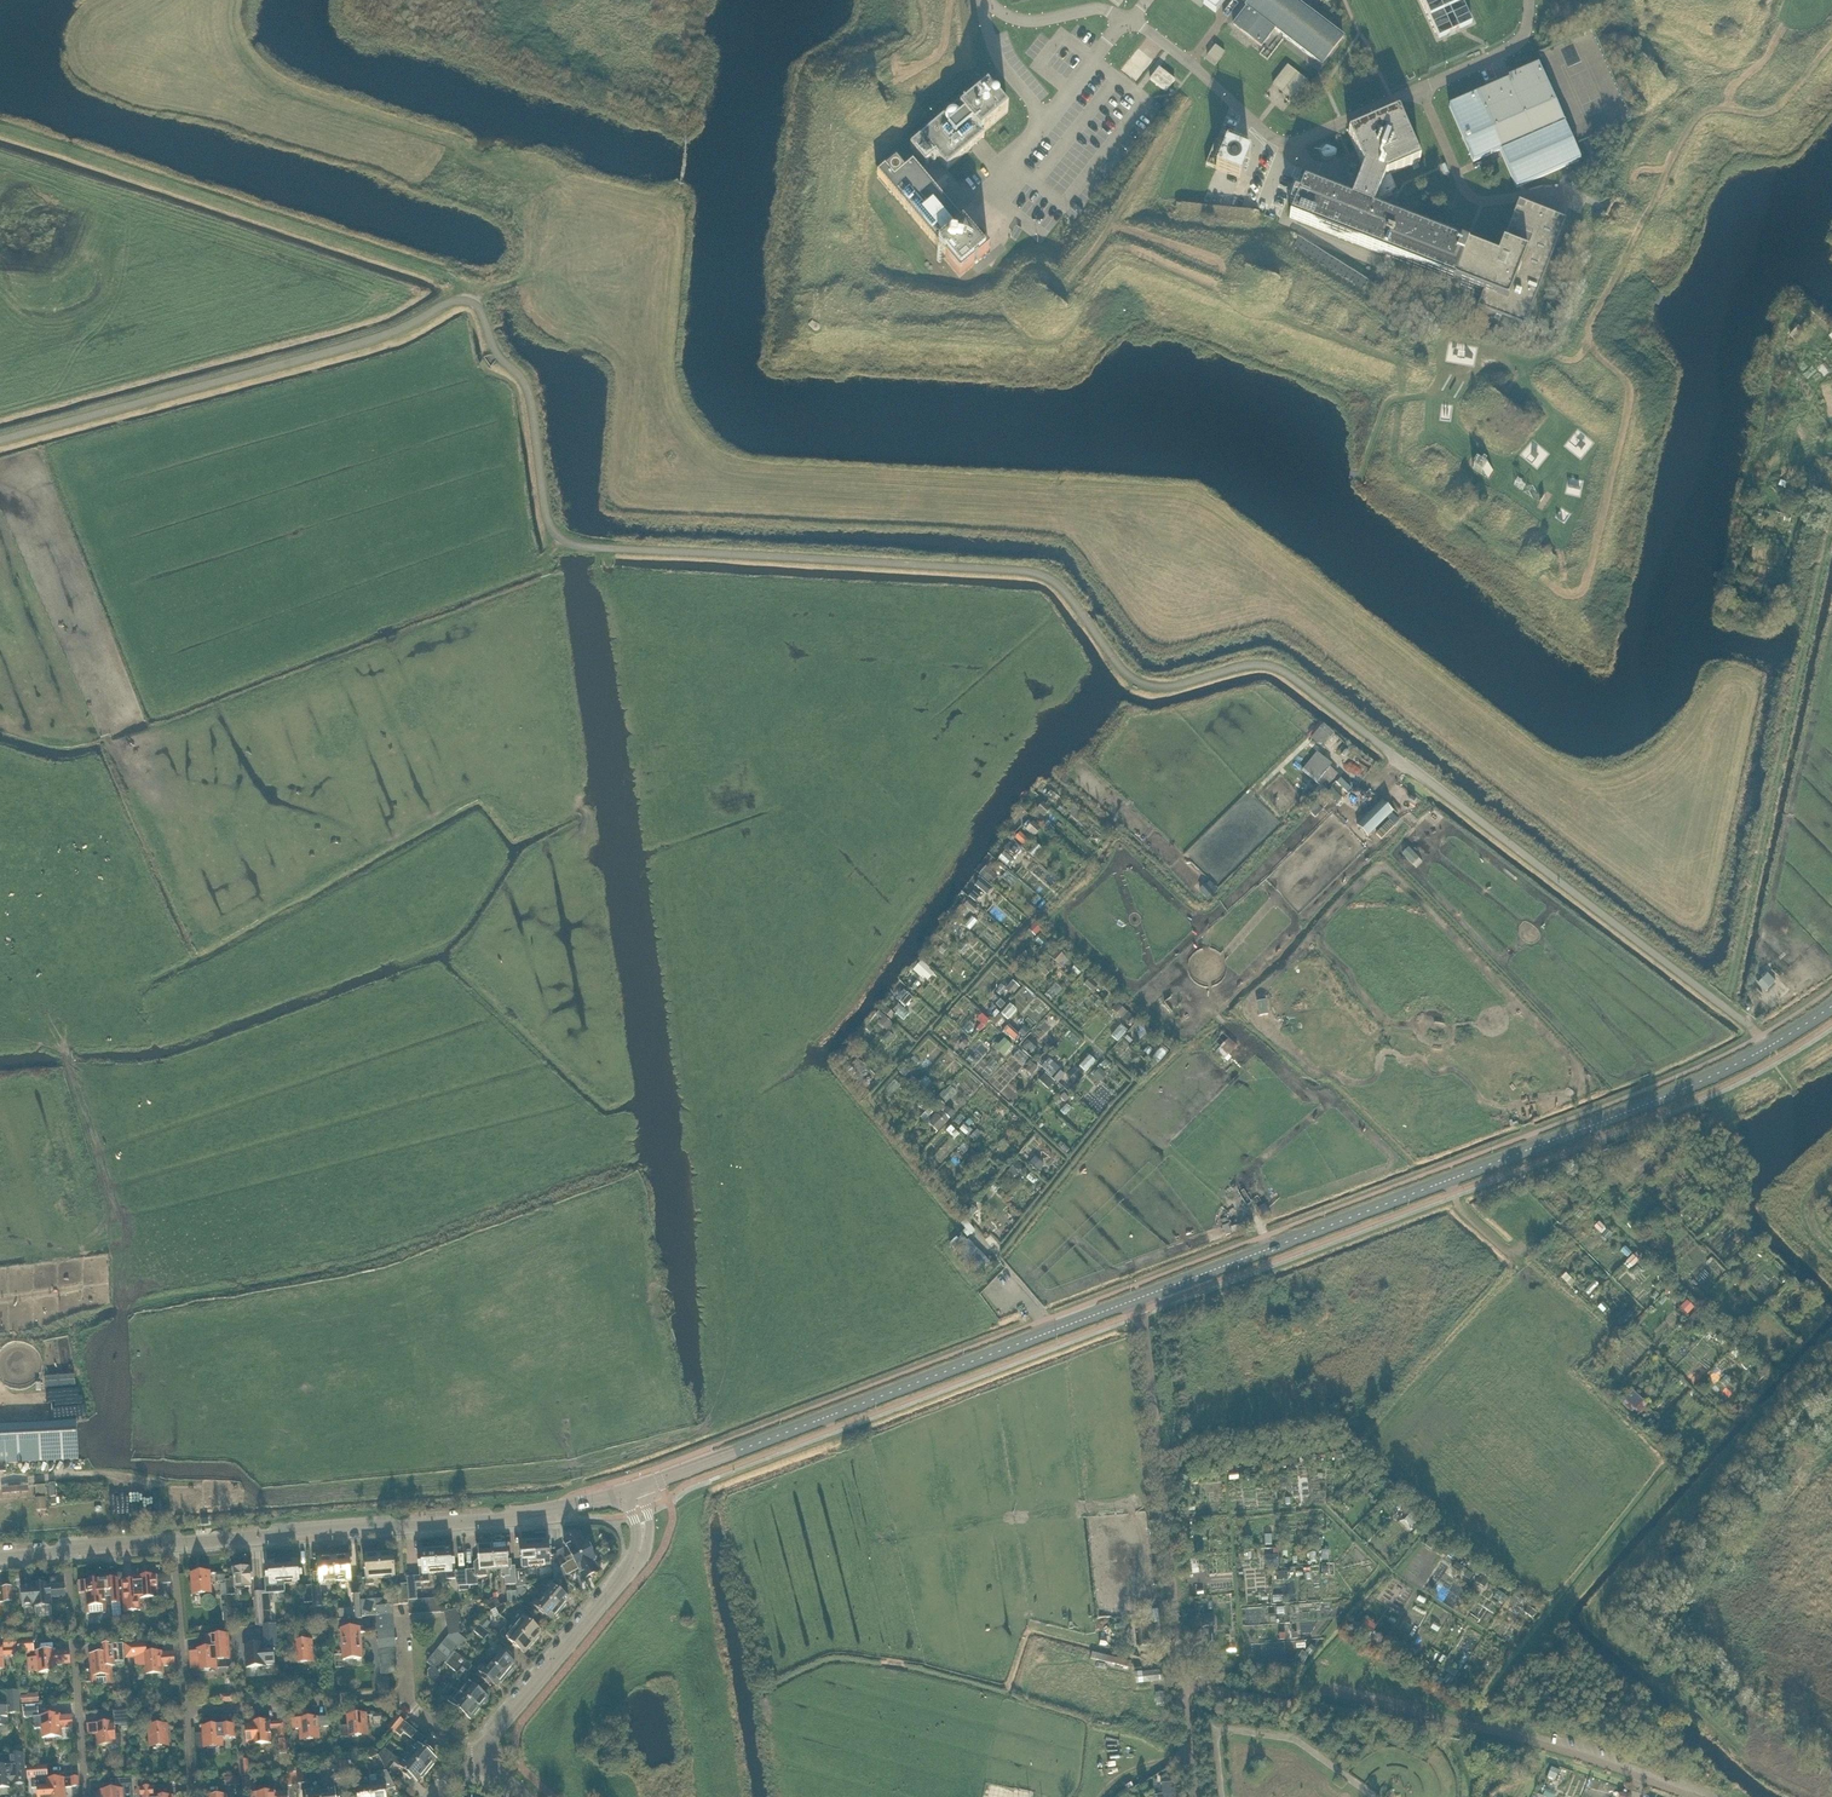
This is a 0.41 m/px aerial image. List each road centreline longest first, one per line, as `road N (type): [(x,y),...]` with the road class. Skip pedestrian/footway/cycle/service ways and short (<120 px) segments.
road 1 (tertiary): [(635,1489),(1696,1084)]
road 2 (track): [(1726,1007),(1831,535)]
road 3 (residential): [(179,1543),(480,1519),(635,1489)]
road 4 (tertiary): [(483,1756),(487,1741),(639,1557),(644,1531),(635,1489)]
road 5 (residential): [(483,1756),(410,1697),(190,1714)]
road 6 (residential): [(86,1796),(70,1548)]
road 7 (residential): [(190,1714),(179,1543)]
road 8 (tertiary): [(1831,1002),(1696,1084)]
road 9 (tertiary): [(1696,1084),(1745,1072),(1831,1017)]

